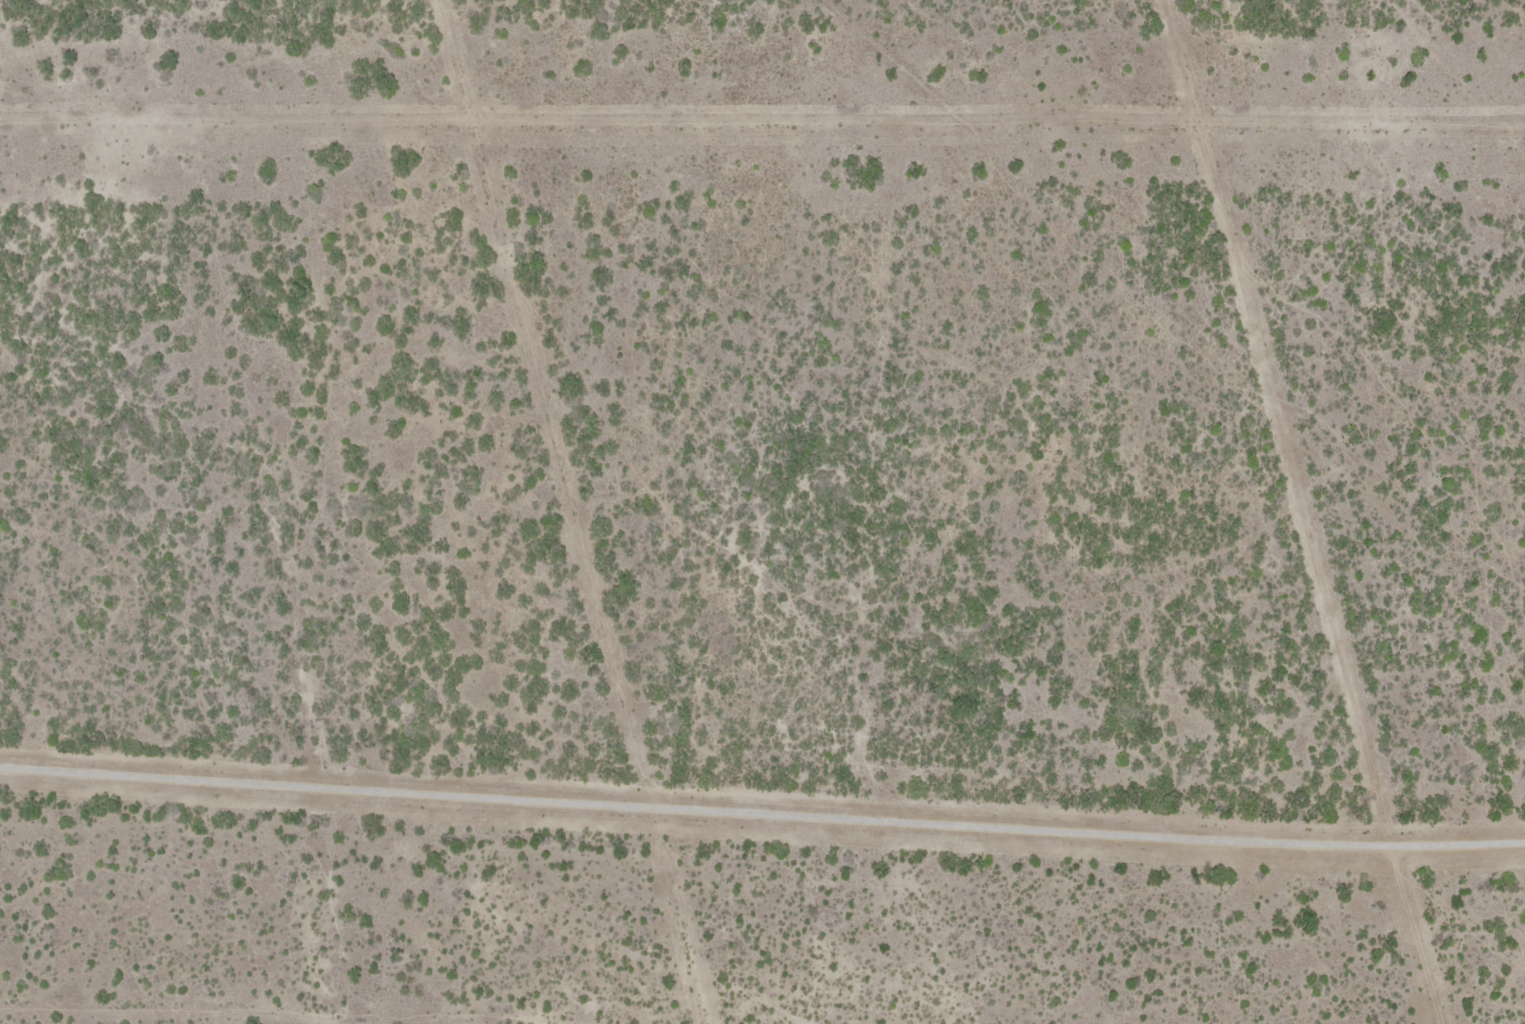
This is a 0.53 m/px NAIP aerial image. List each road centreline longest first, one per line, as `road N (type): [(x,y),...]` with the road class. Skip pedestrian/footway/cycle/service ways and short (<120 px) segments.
road 1 (residential): [(1524,822),(1242,824),(0,757)]

